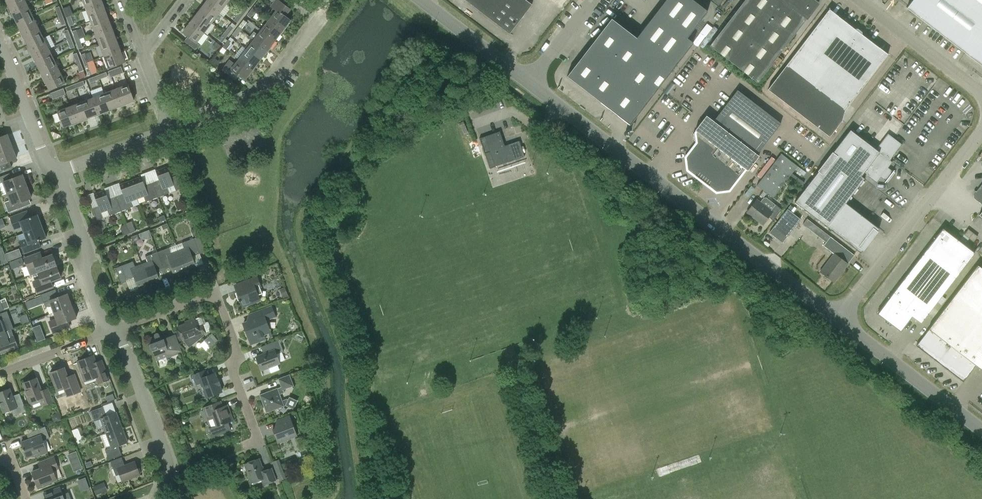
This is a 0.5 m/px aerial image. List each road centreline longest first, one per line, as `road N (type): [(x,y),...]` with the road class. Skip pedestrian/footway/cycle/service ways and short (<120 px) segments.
road 1 (unclassified): [(560,107),(839,320)]
road 2 (residential): [(243,446),(260,440),(217,297),(118,330)]
road 3 (unclassified): [(839,320),(981,131)]
road 4 (residential): [(170,129),(260,92),(322,14)]
road 5 (residential): [(118,330),(169,468),(156,498)]
road 6 (unclassified): [(839,320),(981,429)]
road 7 (residential): [(54,171),(87,248),(82,265),(106,334)]
road 8 (unclassified): [(981,96),(857,0)]
road 9 (residential): [(0,41),(54,171)]
road 10 (unclassified): [(420,0),(529,83)]
road 11 (residential): [(54,171),(170,129)]

